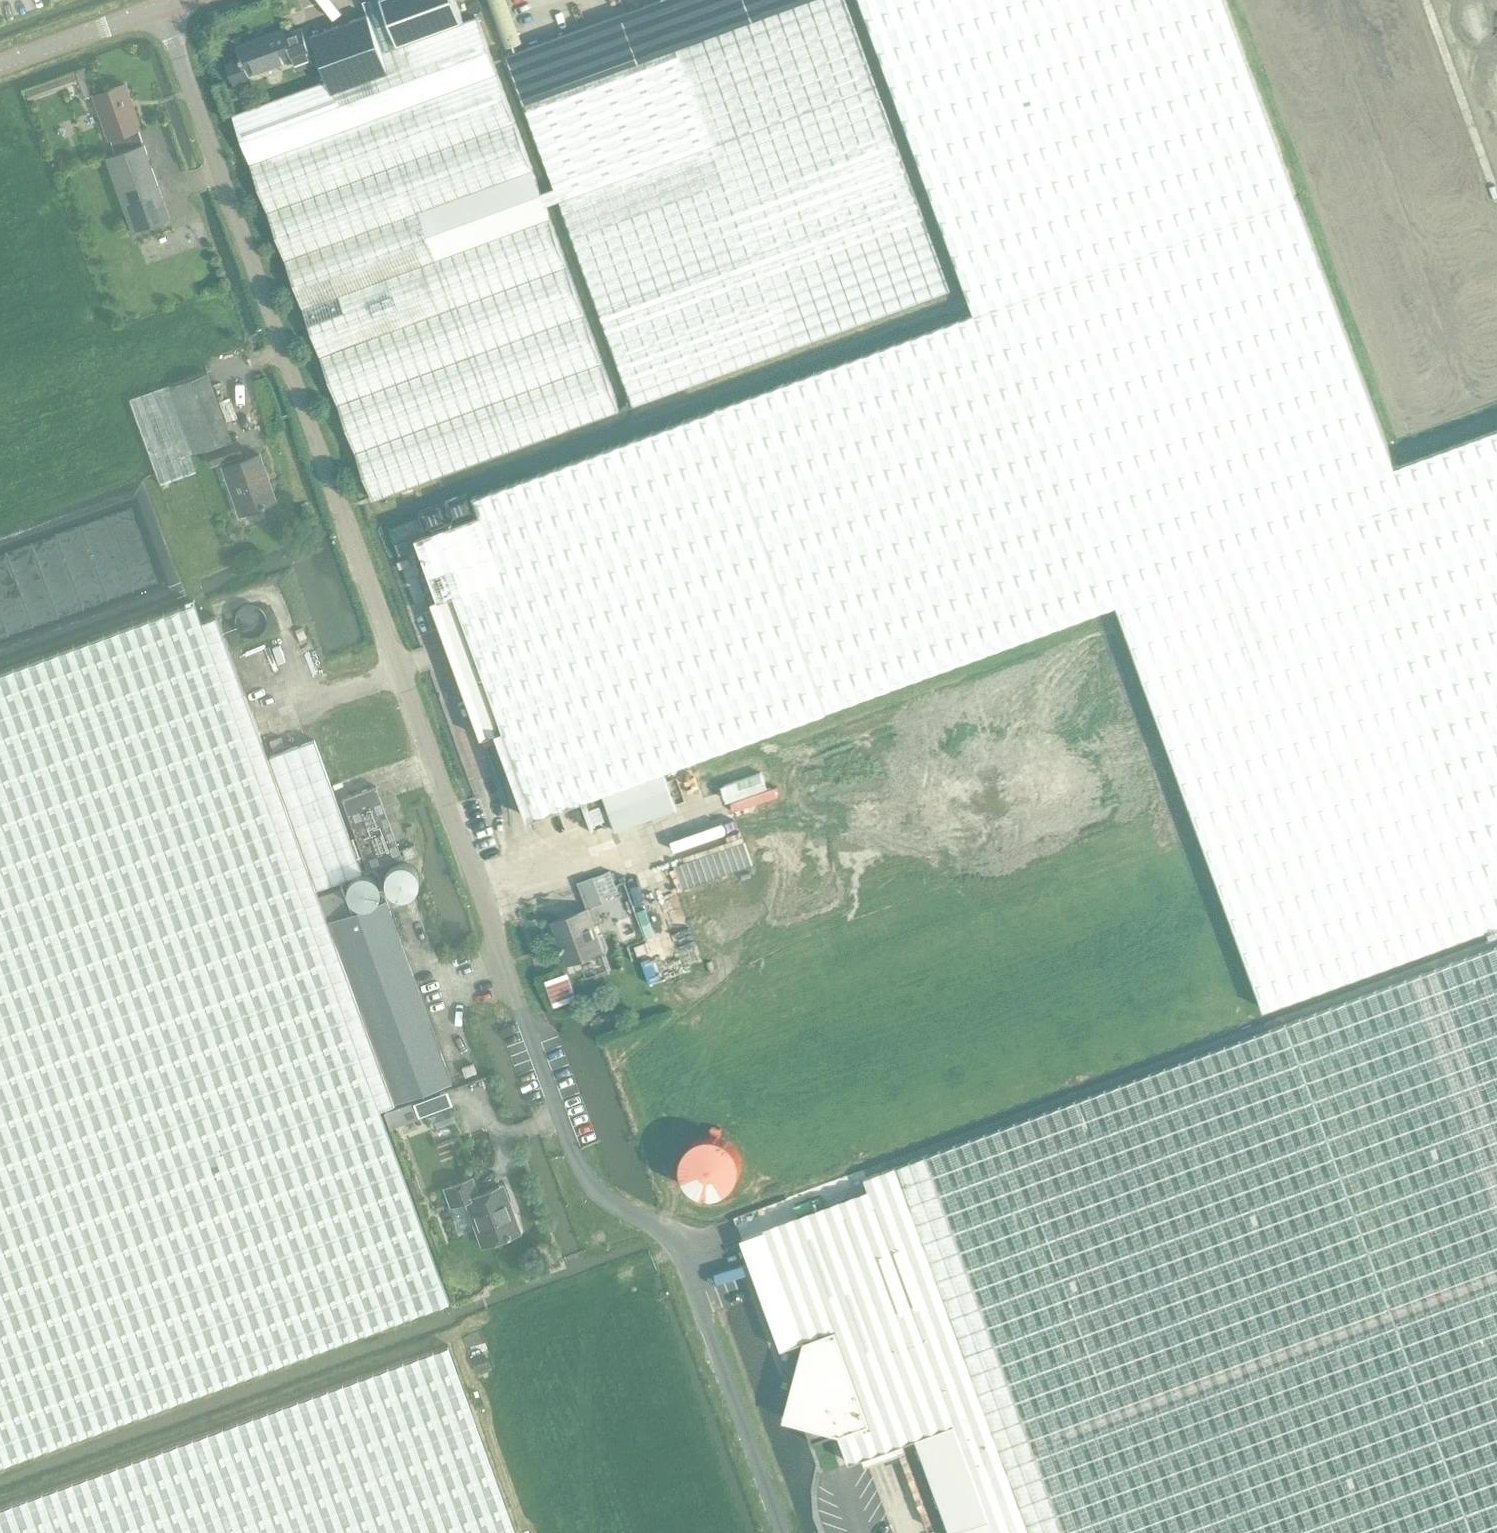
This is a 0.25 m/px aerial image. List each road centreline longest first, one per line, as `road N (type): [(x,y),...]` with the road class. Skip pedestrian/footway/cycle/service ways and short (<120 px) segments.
road 1 (unclassified): [(572,1150),(160,9)]
road 2 (unclassified): [(0,68),(160,9)]

